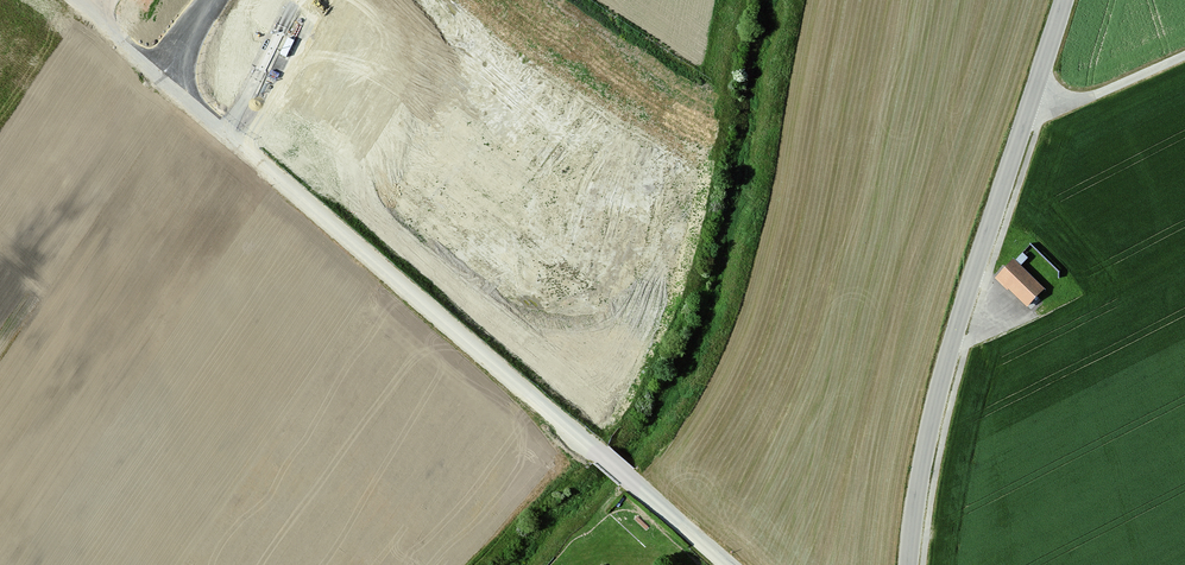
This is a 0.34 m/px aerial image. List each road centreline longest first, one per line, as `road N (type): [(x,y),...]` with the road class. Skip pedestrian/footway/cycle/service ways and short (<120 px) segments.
road 1 (track): [(724,564),(167,67)]
road 2 (tertiary): [(909,564),(942,376),(1063,0)]
road 3 (track): [(580,442),(451,564)]
road 4 (track): [(1184,54),(1024,124)]

